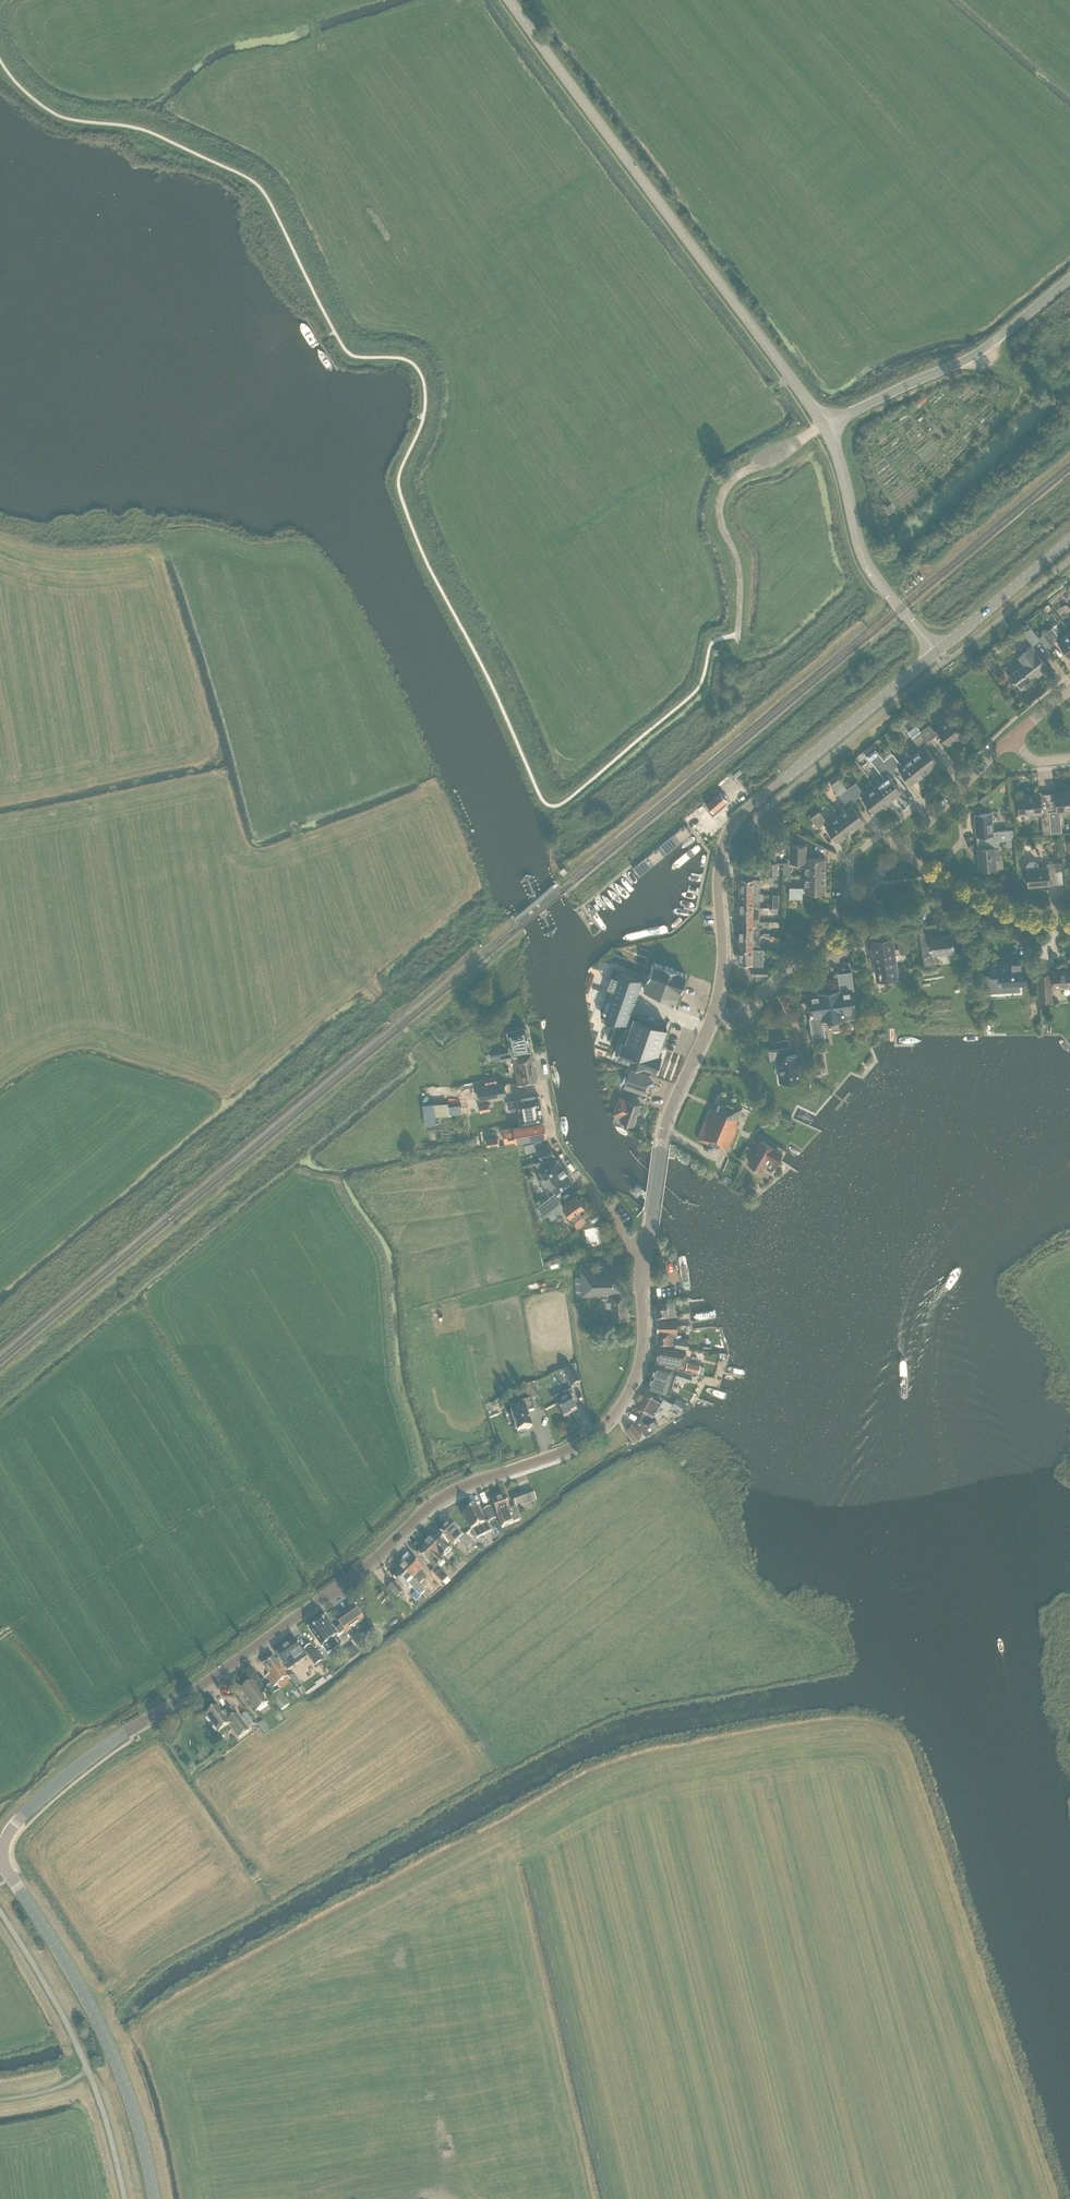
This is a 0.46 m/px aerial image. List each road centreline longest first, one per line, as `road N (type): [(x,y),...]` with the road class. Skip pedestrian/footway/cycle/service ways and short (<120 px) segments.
road 1 (tertiary): [(0,1850),(18,1821),(85,1761),(342,1586),(434,1502),(556,1455),(603,1427),(639,1366),(645,1248)]
road 2 (tertiary): [(826,424),(511,0)]
road 3 (tertiary): [(712,1012),(723,973),(722,849),(733,822),(936,653)]
road 4 (tertiary): [(155,2198),(105,2037),(0,1861)]
road 5 (unclassified): [(826,424),(973,357),(1069,278)]
road 6 (unclassified): [(738,644),(739,574),(720,520),(723,491),(826,424)]
road 7 (unclassified): [(712,1012),(740,1018),(901,851)]
road 8 (tertiary): [(936,653),(865,560),(826,424)]
road 9 (residential): [(645,1248),(628,1241),(559,1148),(537,1028)]
road 10 (tertiary): [(645,1248),(661,1147),(712,1012)]
road 11 (residential): [(901,851),(930,878),(988,910),(1069,924)]
road 12 (tertiary): [(936,653),(1069,541)]
road 13 (unclassified): [(901,851),(1004,742)]

